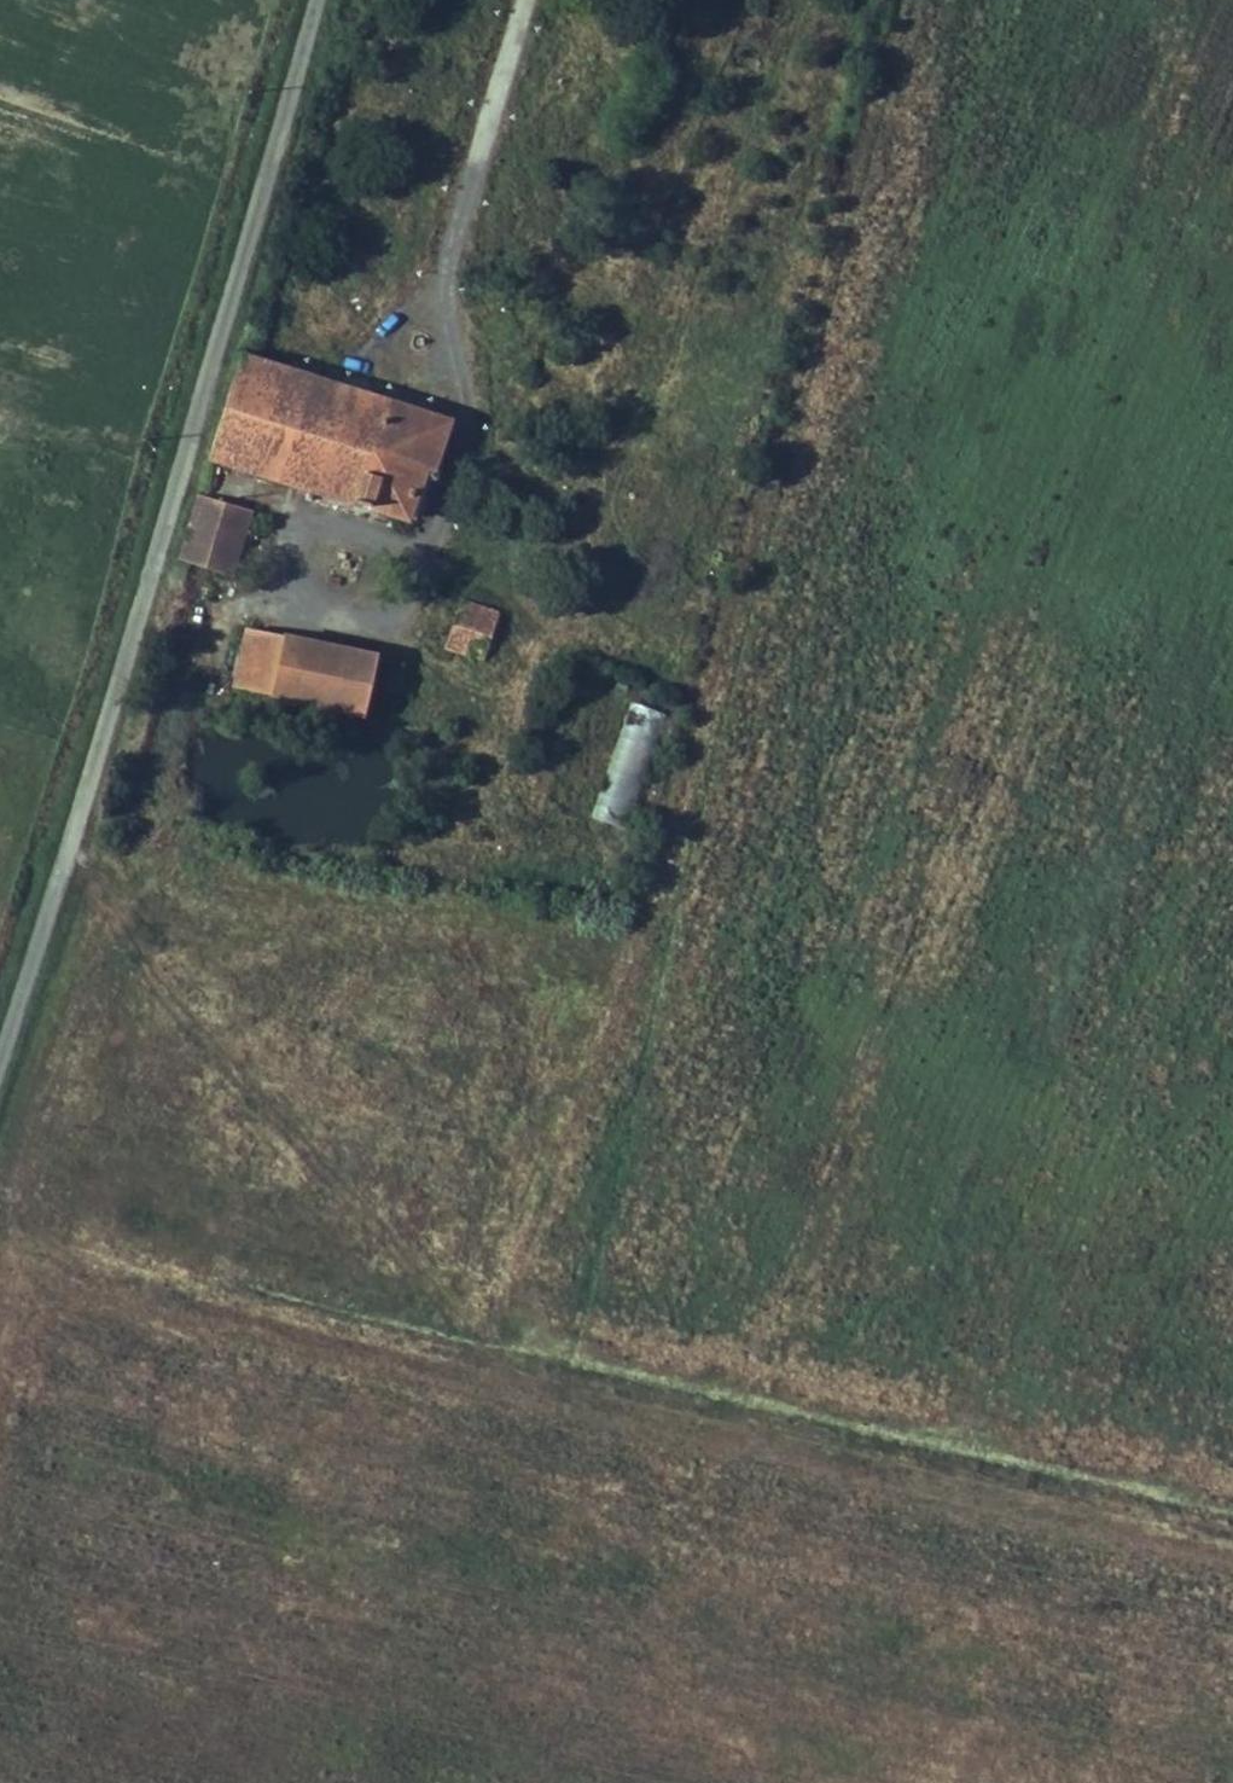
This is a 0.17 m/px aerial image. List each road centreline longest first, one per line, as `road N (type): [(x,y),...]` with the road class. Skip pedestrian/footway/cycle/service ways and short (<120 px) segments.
road 1 (unclassified): [(320,0),(0,1051)]

